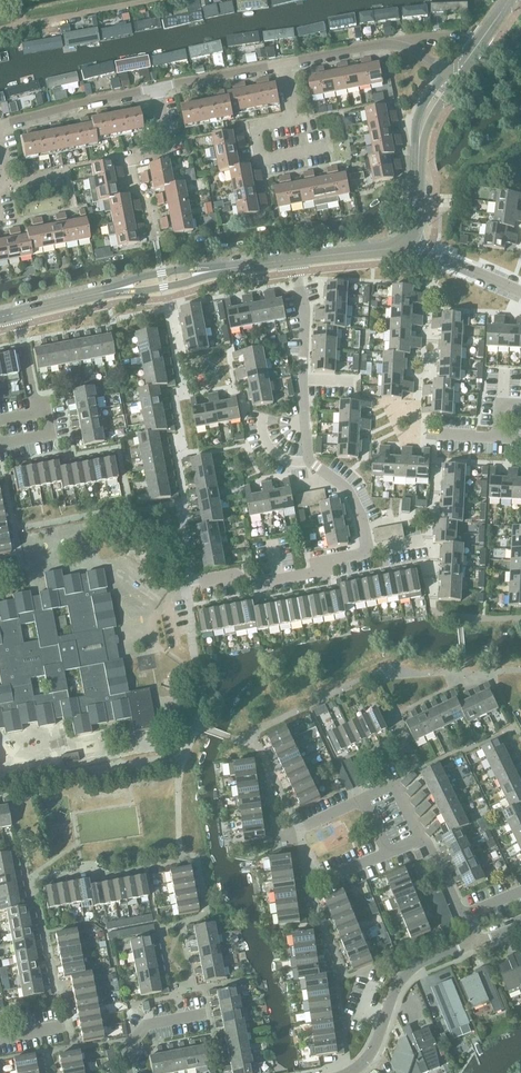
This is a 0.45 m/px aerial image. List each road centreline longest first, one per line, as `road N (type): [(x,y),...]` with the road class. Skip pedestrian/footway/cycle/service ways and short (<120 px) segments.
road 1 (residential): [(187,586),(238,576),(252,586),(367,554),(358,510),(339,480),(308,461)]
road 2 (residential): [(459,916),(397,784),(302,828)]
road 3 (residential): [(308,461),(296,261)]
road 4 (residential): [(283,65),(392,46),(456,78)]
road 5 (secondary): [(409,240),(422,134),(456,78)]
road 6 (residential): [(0,126),(157,91)]
road 7 (secondary): [(242,267),(162,273),(86,297)]
road 8 (residential): [(0,29),(157,0)]
road 9 (secondary): [(86,297),(164,289),(242,267)]
road 10 (residential): [(257,129),(269,162),(327,150),(317,122),(293,117)]
road 11 (residential): [(157,91),(283,65)]
road 12 (residential): [(472,943),(401,978),(383,1021)]
road 13 (residential): [(520,293),(409,240)]

